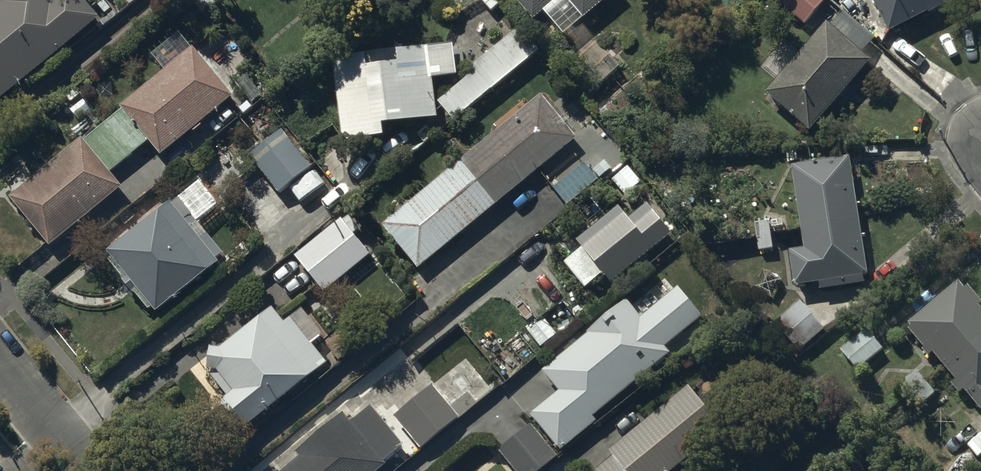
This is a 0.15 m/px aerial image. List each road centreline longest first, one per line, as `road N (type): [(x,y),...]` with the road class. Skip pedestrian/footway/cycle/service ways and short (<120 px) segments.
road 1 (residential): [(0,360),(90,470)]

